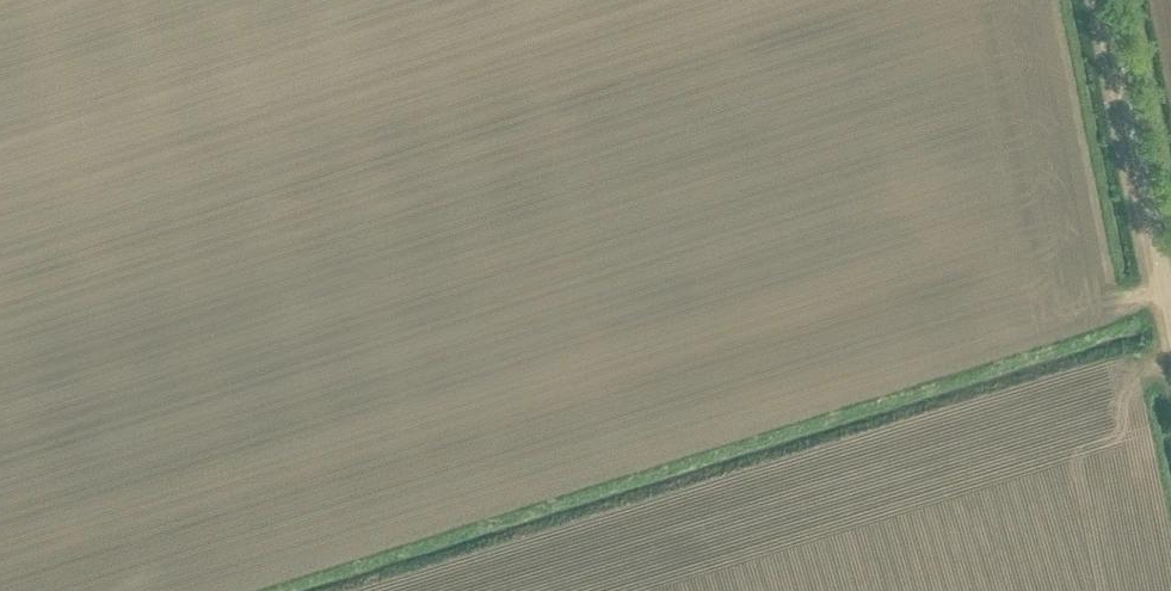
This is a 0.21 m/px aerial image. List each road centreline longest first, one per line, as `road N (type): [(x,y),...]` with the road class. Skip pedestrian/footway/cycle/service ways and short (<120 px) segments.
road 1 (unclassified): [(1170,321),(1106,0)]

